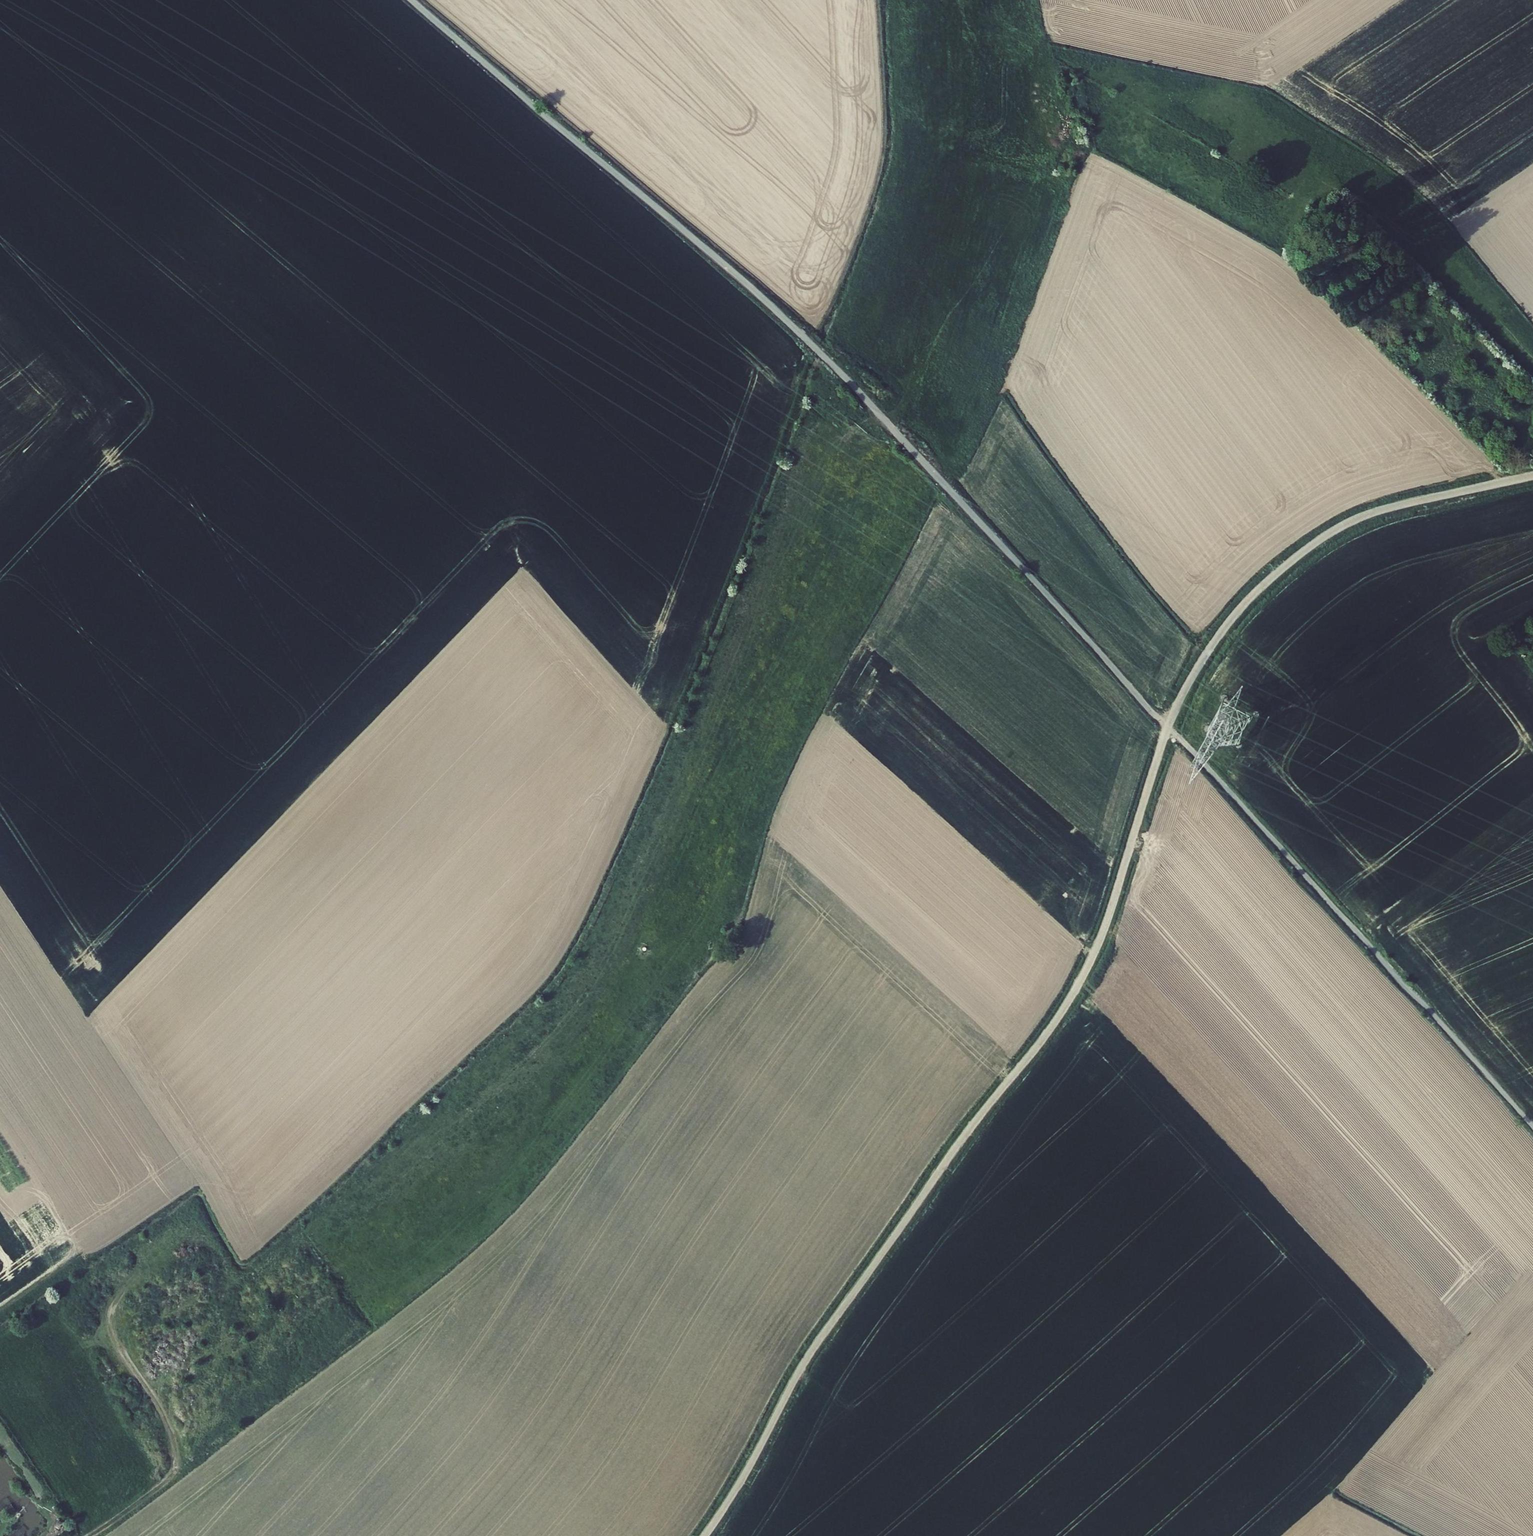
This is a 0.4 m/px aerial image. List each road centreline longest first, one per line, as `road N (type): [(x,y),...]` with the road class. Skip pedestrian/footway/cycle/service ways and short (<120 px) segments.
road 1 (track): [(412,0),(765,300),(857,388),(1532,1129)]
road 2 (track): [(1532,477),(1342,526),(1231,620),(1168,726),(1108,918),(1072,997),(822,1338),(705,1535)]

